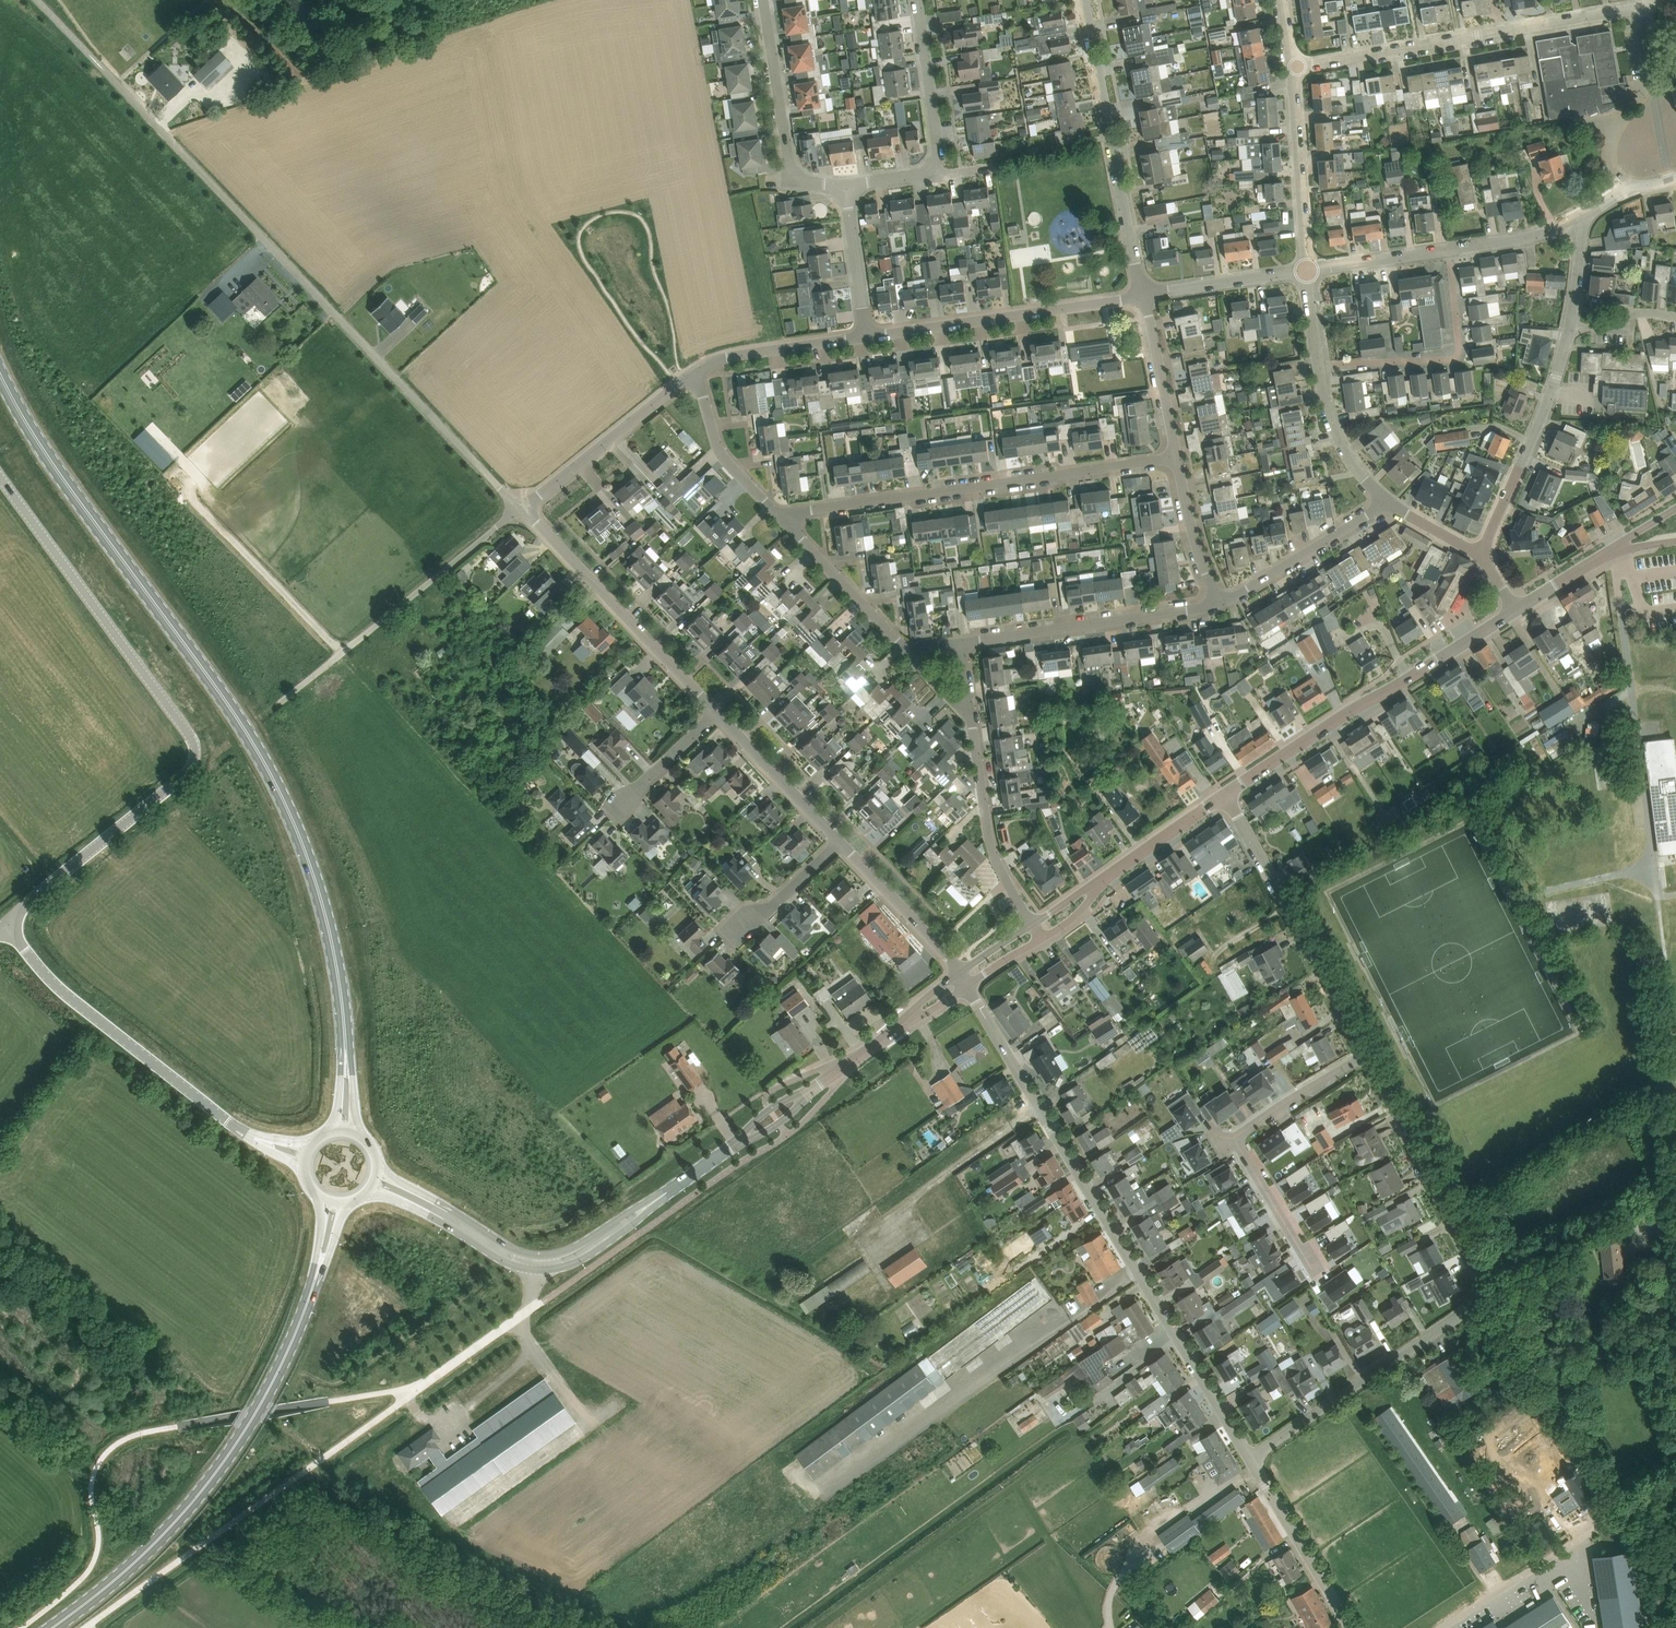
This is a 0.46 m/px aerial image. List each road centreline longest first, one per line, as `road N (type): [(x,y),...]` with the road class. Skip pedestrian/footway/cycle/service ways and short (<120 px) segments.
road 1 (primary): [(347,1067),(330,931),(267,766),(69,488),(0,373)]
road 2 (residential): [(523,509),(104,70)]
road 3 (unclassified): [(0,474),(191,736),(196,757),(183,777),(8,922)]
road 4 (unclassified): [(1252,1458),(968,986)]
road 5 (residential): [(1252,1458),(1468,1310),(1479,1294),(1476,1267),(1365,1056)]
road 6 (primary): [(52,1627),(151,1548),(209,1483),(268,1393),(318,1267)]
road 7 (residential): [(785,519),(1177,456)]
road 8 (residential): [(1292,67),(1642,7)]
road 9 (tertiary): [(1225,793),(1516,610)]
road 10 (unclassified): [(253,1136),(75,1001),(8,922)]
road 11 (residential): [(1316,1271),(1233,1137),(1365,1056)]
road 12 (residential): [(1144,296),(1084,0)]
road 13 (residential): [(1365,1056),(1225,793)]
road 14 (residential): [(297,687),(523,509)]
road 15 (residential): [(866,334),(1144,296)]
road 16 (residential): [(716,712),(523,509)]
road 17 (unclassified): [(1444,1627),(1675,1481)]
road 18 (residential): [(961,644),(1218,604)]
road 19 (residential): [(1320,371),(1458,360),(1451,252)]
road 20 (residential): [(1481,556),(1553,391),(1569,332)]
road 21 (residential): [(844,185),(793,175),(764,0)]
road 22 (residential): [(523,509),(696,373)]
road 23 (residential): [(1033,923),(990,846),(971,718)]
road 24 (residential): [(1292,67),(1309,272)]
road 25 (residential): [(1218,604),(1385,499)]
road 26 (unclassified): [(1350,1627),(1252,1458)]
road 27 (track): [(1040,1105),(888,1222)]
road 28 (tertiary): [(370,1188),(500,1257),(539,1268)]
road 29 (tertiary): [(540,1255),(377,1169)]
road 30 (unclassified): [(539,1268),(525,1315),(414,1391)]
road 31 (residential): [(841,843),(716,712)]
road 32 (residential): [(909,650),(785,519)]
road 33 (residential): [(1671,181),(1642,7)]
road 34 (residential): [(696,373),(741,352),(866,334)]
road 35 (residential): [(785,519),(718,448),(696,373)]
road 36 (residential): [(959,972),(841,843)]
road 37 (residential): [(932,166),(937,152),(918,0)]
road 38 (residential): [(1144,296),(1309,272)]
road 39 (residential): [(1177,456),(1144,296)]
road 40 (residential): [(1218,604),(1177,456)]
road 41 (residential): [(866,334),(844,185)]
road 42 (tertiary): [(1106,880),(1225,793)]
road 43 (residential): [(1320,371),(1334,426),(1357,470),(1385,499)]
road 44 (residential): [(1309,272),(1451,252)]
road 45 (tertiary): [(539,1268),(582,1259),(655,1200)]
road 46 (residential): [(1451,252),(1584,219)]
road 47 (residential): [(619,807),(716,712)]
road 48 (residential): [(744,932),(841,843)]
road 49 (tertiary): [(655,1200),(579,1246),(540,1255)]

